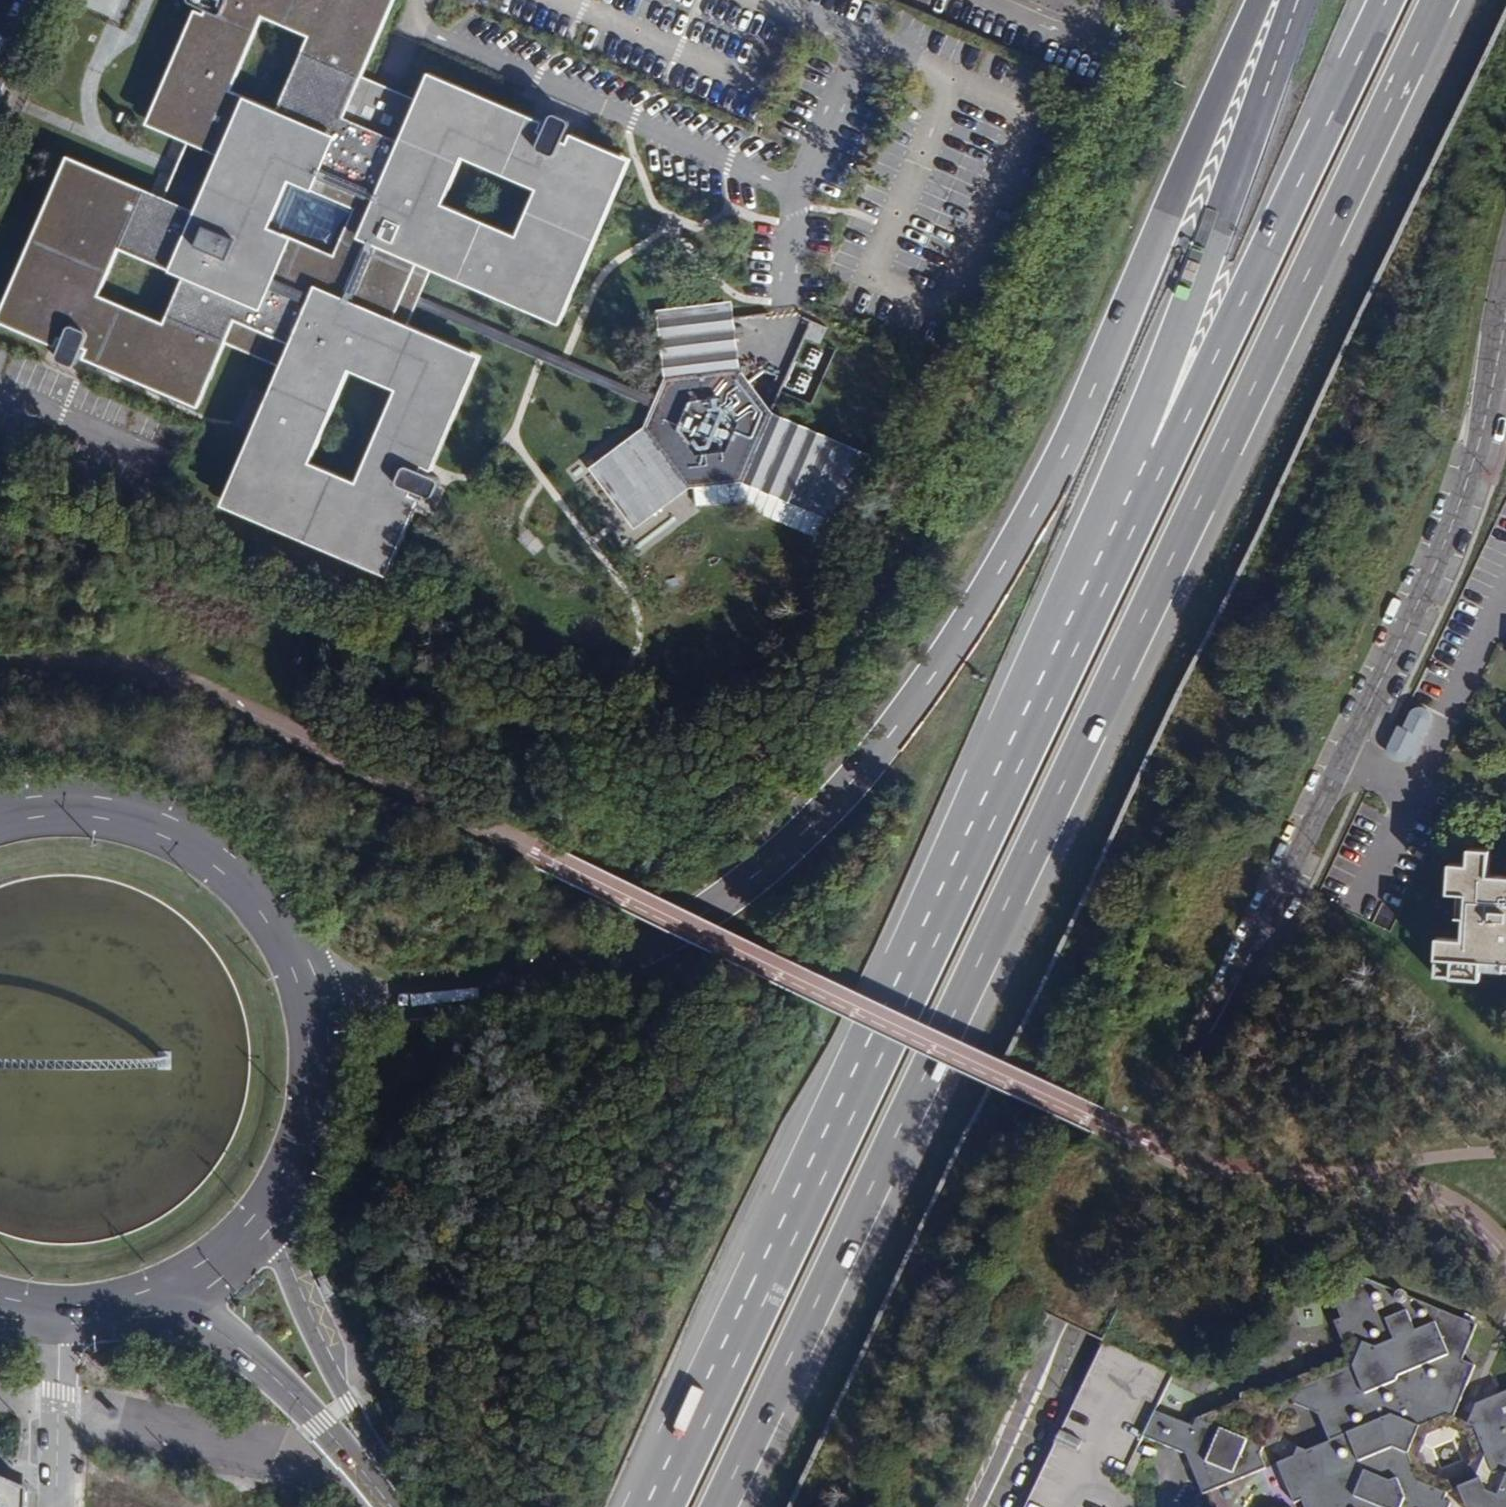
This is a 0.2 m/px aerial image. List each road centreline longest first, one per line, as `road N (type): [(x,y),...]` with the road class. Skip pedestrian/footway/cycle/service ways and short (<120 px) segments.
road 1 (motorway): [(719,1506),(1437,0)]
road 2 (motorway): [(1267,0),(1066,450),(1008,557),(930,682),(804,833),(703,913),(580,974),(486,994),(405,996),(306,975)]
road 3 (residential): [(1505,281),(1481,414),(1439,546),(1051,1344),(980,1506)]
road 4 (motorway): [(1145,488),(657,1506)]
road 5 (motorway): [(1380,0),(1145,488)]
road 6 (motorway): [(1297,0),(1144,415),(1145,488)]
road 7 (secondary): [(306,975),(264,900),(187,835),(90,806),(4,812)]
road 8 (secondary): [(407,1506),(305,1315),(283,1226),(284,1189)]
road 9 (secondary): [(146,1300),(198,1317),(242,1352),(319,1429),(380,1506)]
road 10 (secondary): [(284,1189),(318,1088),(318,1031),(306,975)]
road 11 (secondary): [(146,1300),(222,1260),(284,1189)]
road 12 (secondary): [(0,1305),(75,1313),(146,1300)]

